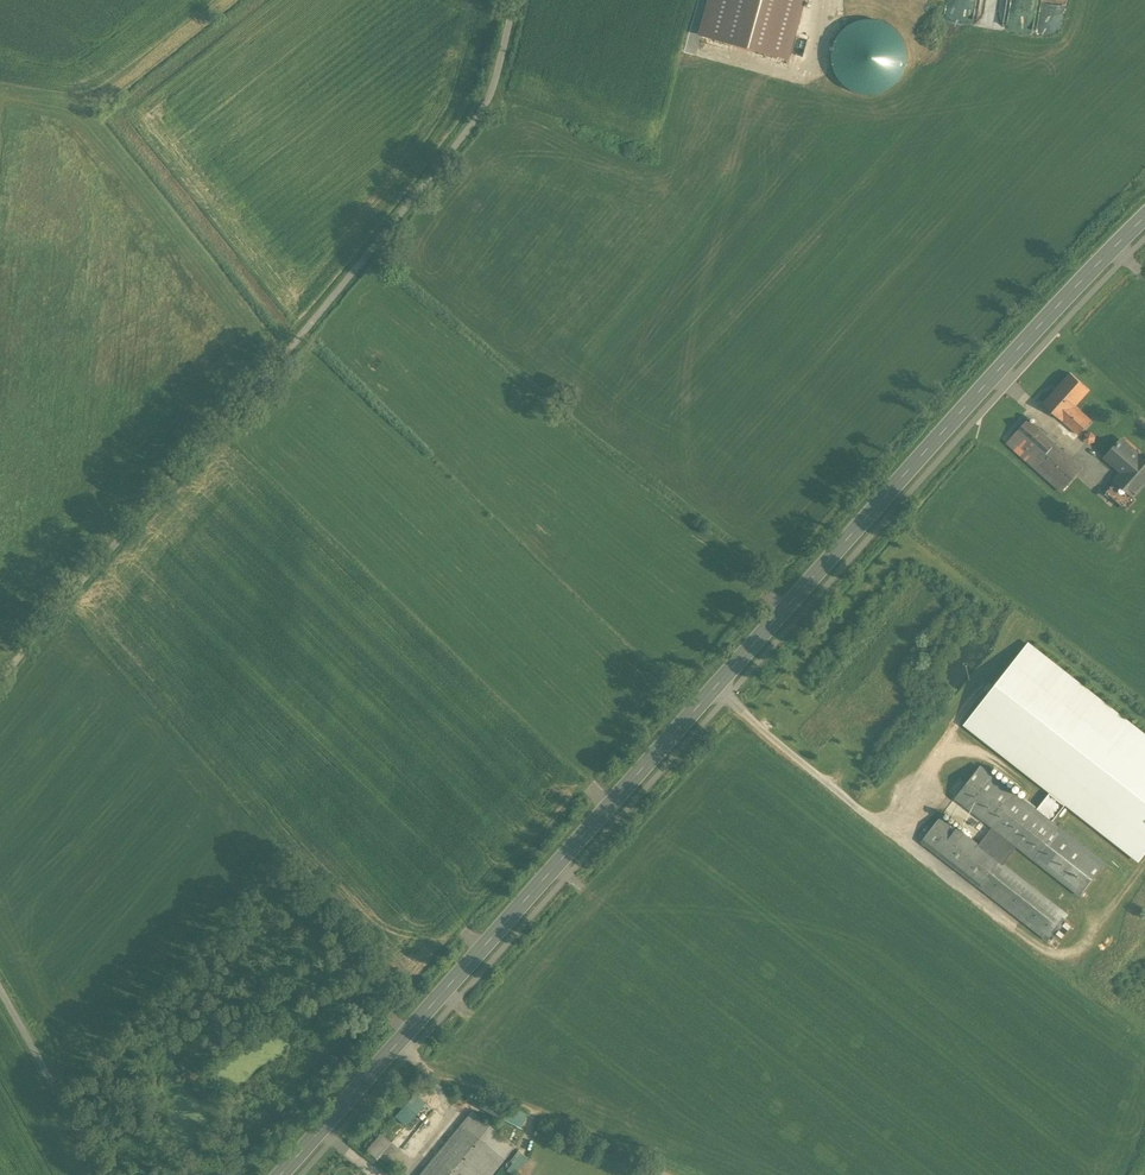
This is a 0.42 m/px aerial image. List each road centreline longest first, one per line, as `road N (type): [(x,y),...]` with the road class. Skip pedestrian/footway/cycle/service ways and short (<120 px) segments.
road 1 (secondary): [(280,1174),(948,426),(1144,216)]
road 2 (unclassified): [(512,0),(492,86),(470,127),(0,679)]
road 3 (unclassified): [(0,989),(104,1174)]

